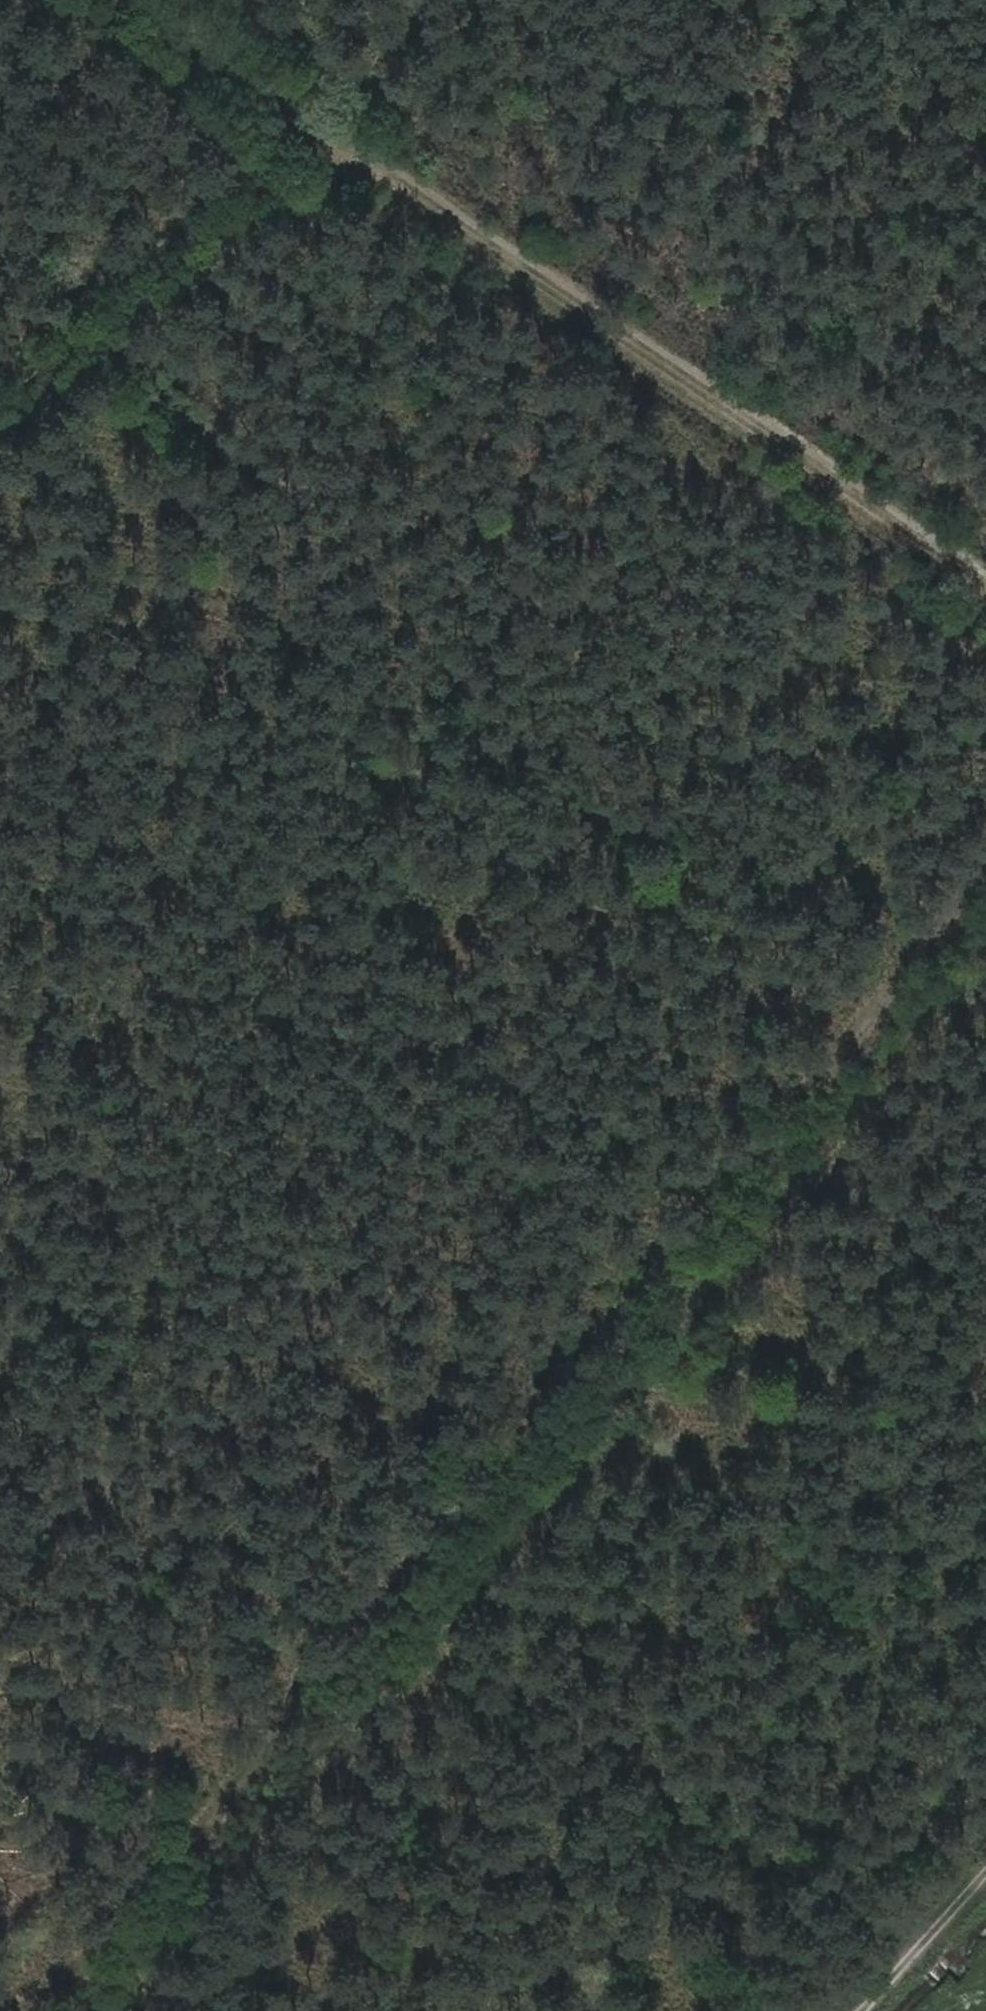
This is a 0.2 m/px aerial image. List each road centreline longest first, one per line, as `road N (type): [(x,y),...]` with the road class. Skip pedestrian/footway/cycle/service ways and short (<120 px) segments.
road 1 (track): [(151,0),(985,577)]
road 2 (track): [(985,1871),(858,2010)]

